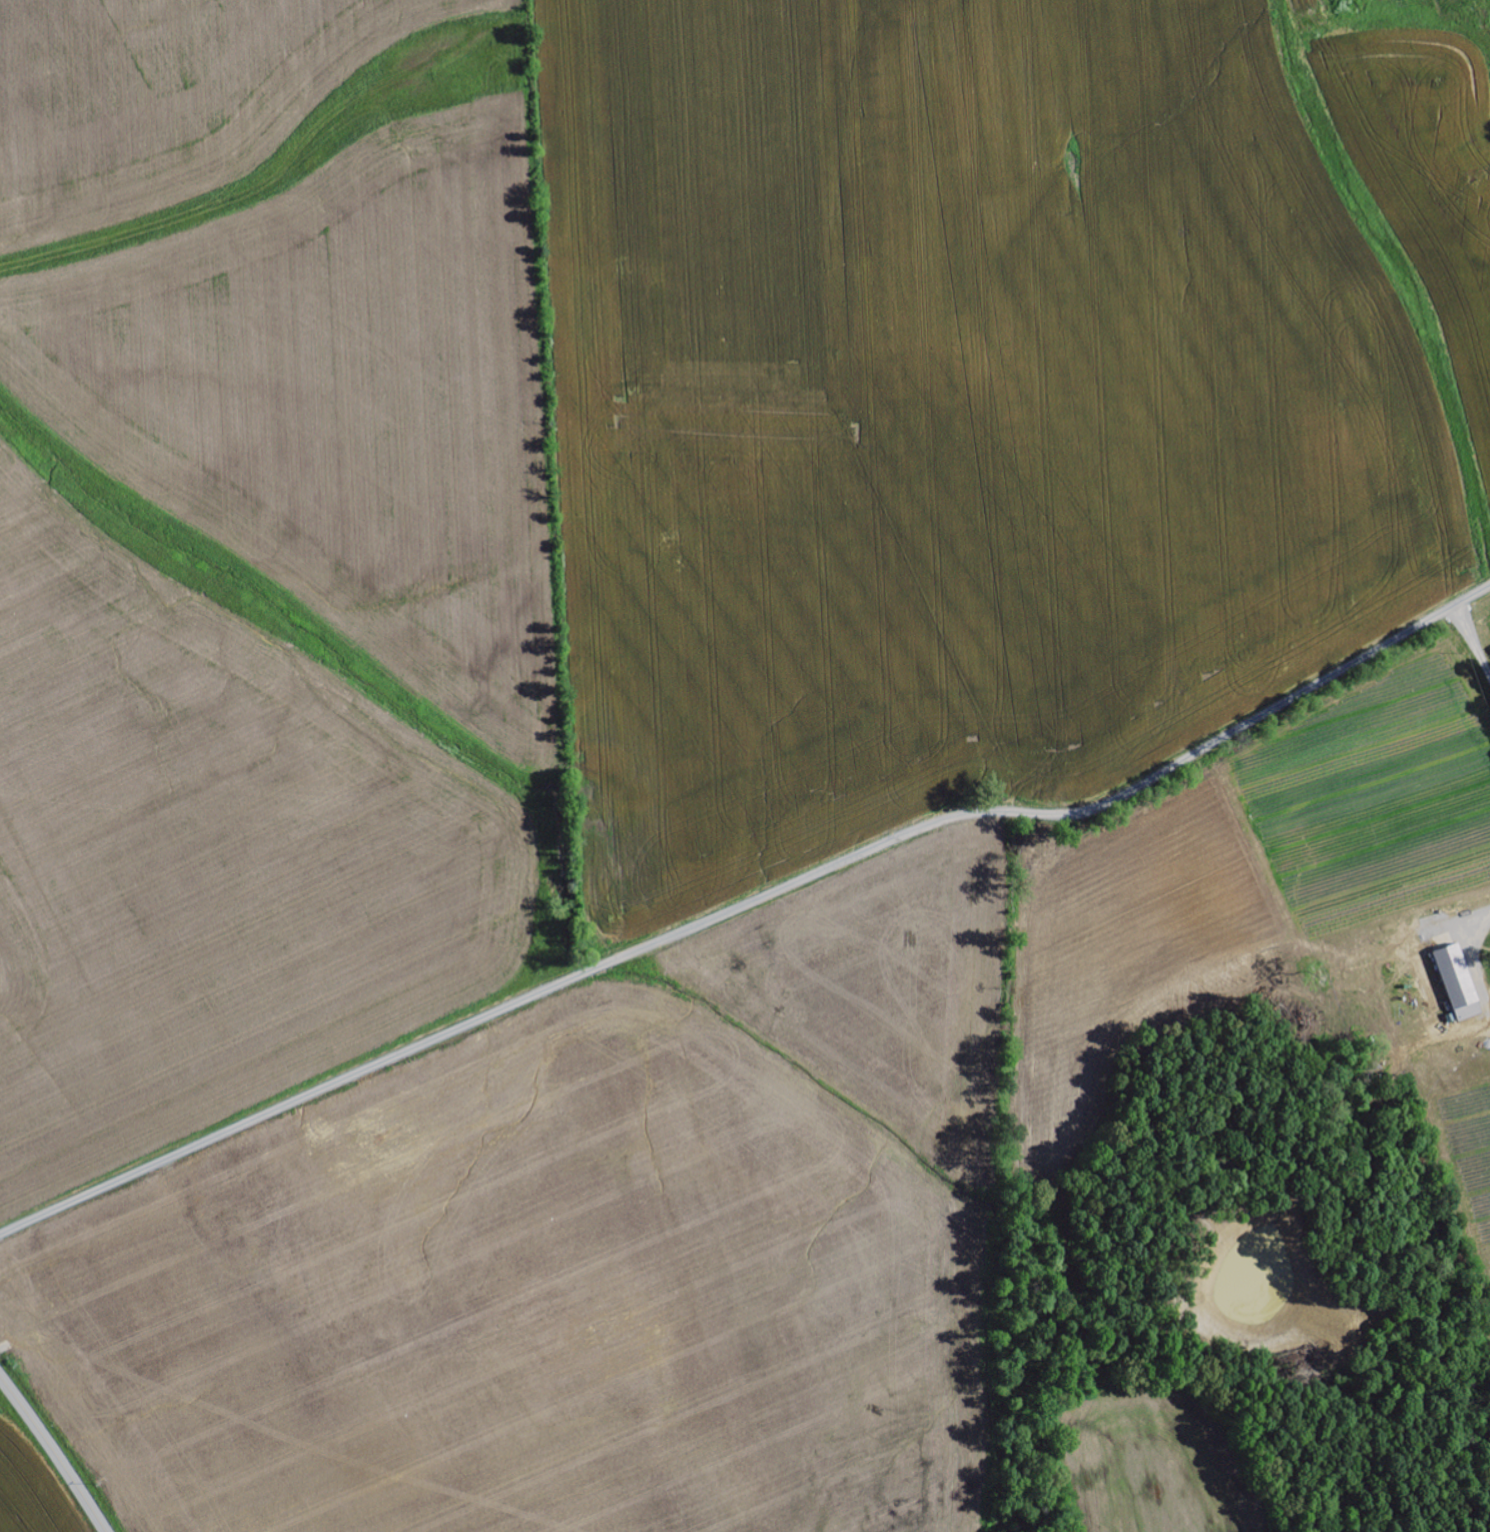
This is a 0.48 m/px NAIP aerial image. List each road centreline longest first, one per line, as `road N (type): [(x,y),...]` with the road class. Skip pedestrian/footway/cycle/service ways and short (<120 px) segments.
road 1 (residential): [(0,1236),(904,834),(984,811),(1055,815),(1101,805),(1489,586)]
road 2 (secondary): [(106,1531),(0,1376)]

